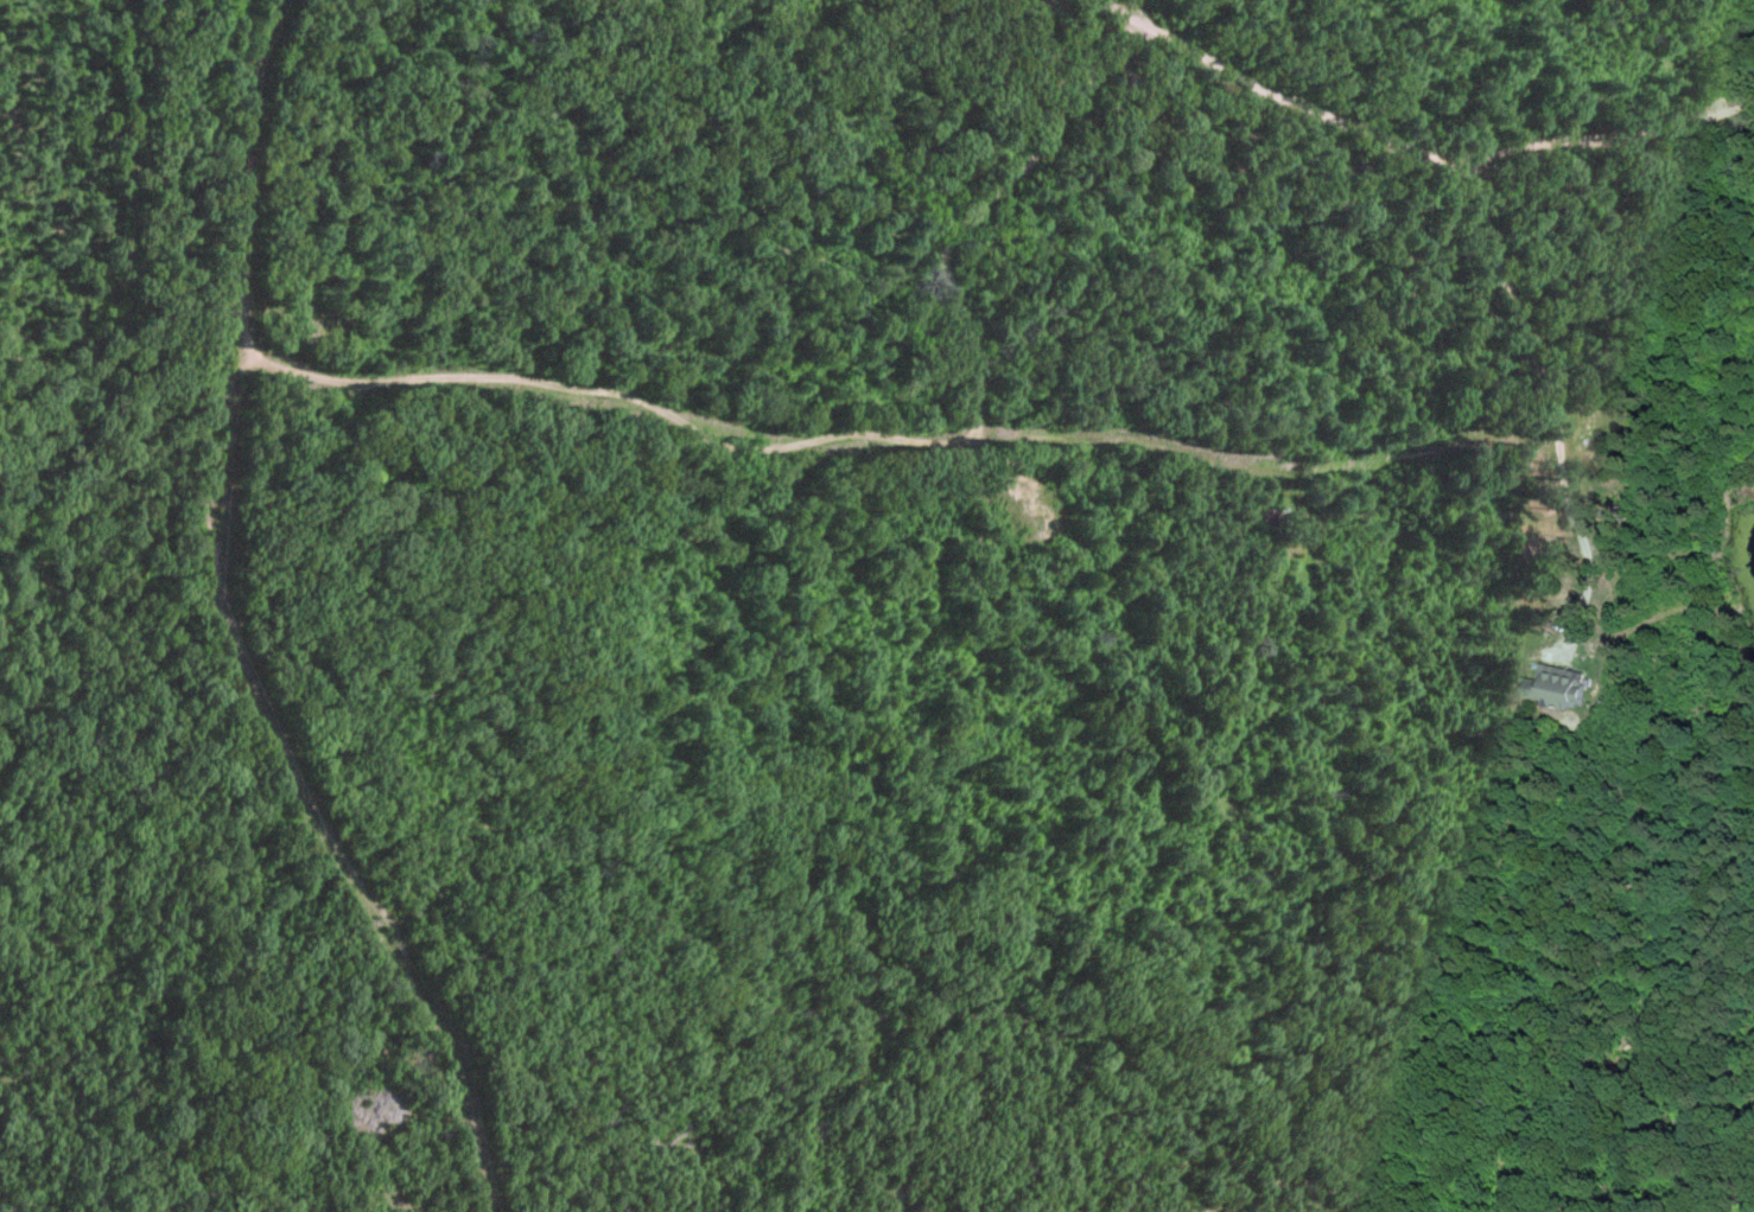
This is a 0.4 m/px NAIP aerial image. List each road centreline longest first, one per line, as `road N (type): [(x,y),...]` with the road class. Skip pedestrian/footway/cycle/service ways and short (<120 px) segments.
road 1 (track): [(265,0),(242,59),(228,292),(242,349),(320,378),(624,393),(723,448),(869,439),(964,447),(965,365),(935,250),(1003,165),(1131,37)]
road 2 (residential): [(1131,37),(1454,177)]

